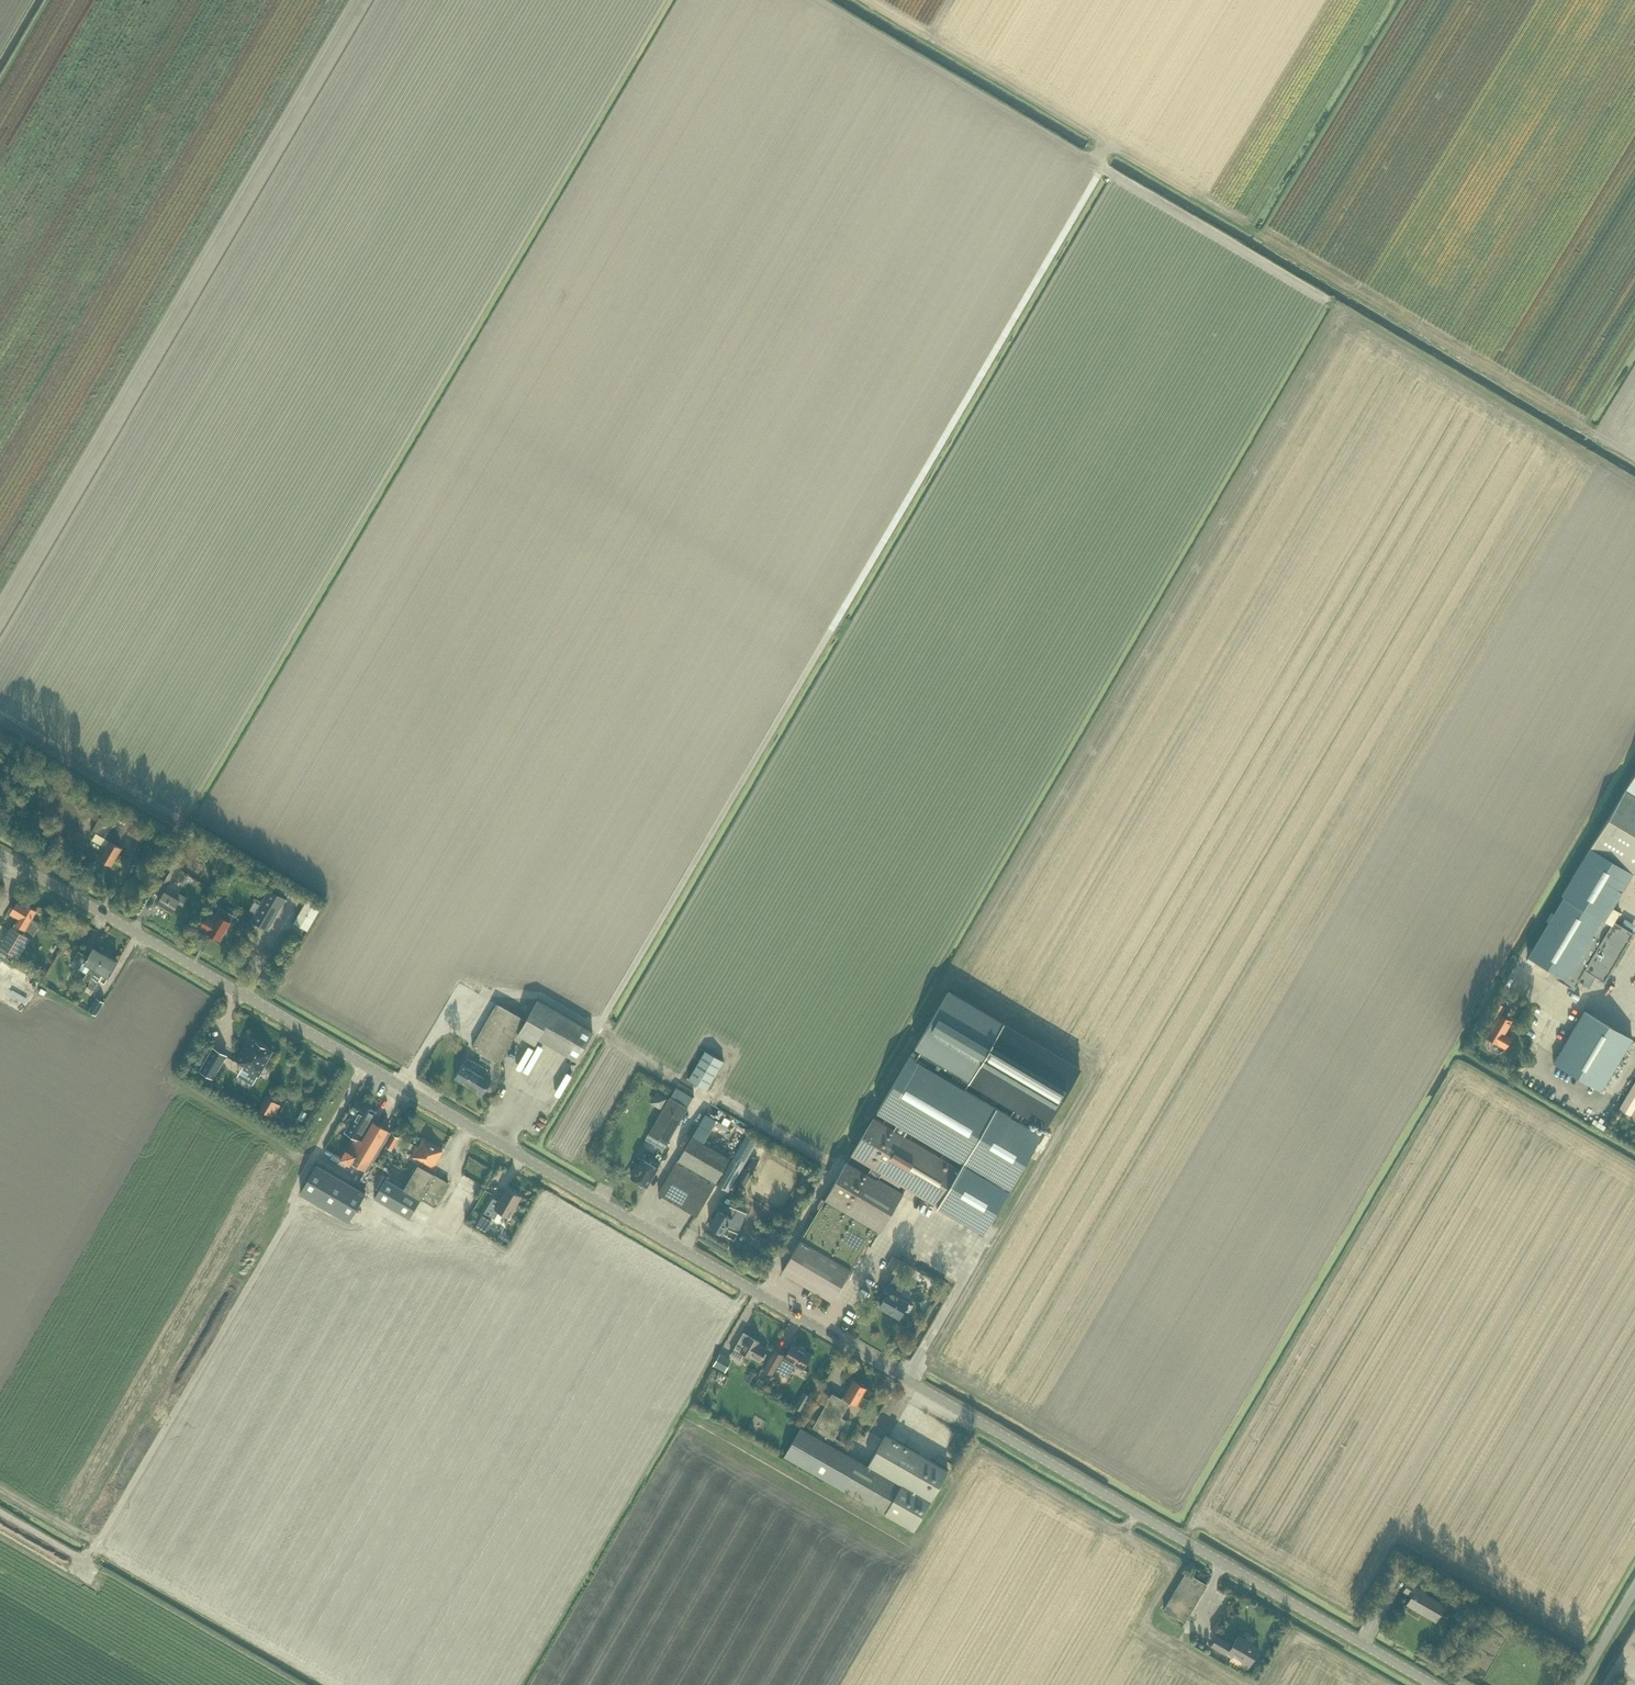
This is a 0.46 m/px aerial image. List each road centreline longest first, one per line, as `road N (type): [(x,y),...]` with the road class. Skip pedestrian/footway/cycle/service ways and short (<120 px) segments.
road 1 (unclassified): [(1434,1684),(0,854)]

